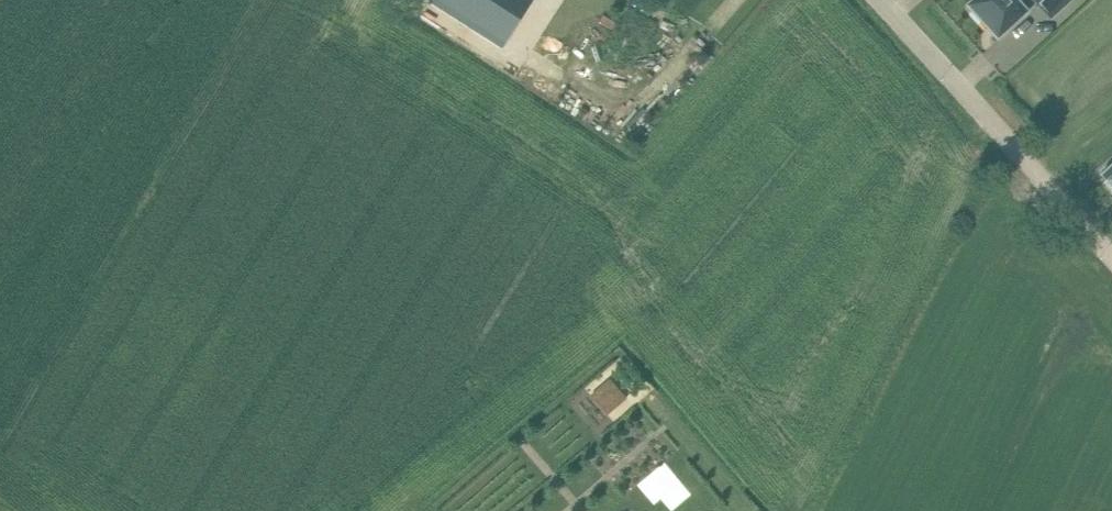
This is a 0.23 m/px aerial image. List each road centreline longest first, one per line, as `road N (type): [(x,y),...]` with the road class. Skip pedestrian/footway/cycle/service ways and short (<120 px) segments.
road 1 (unclassified): [(1111,254),(882,0)]

